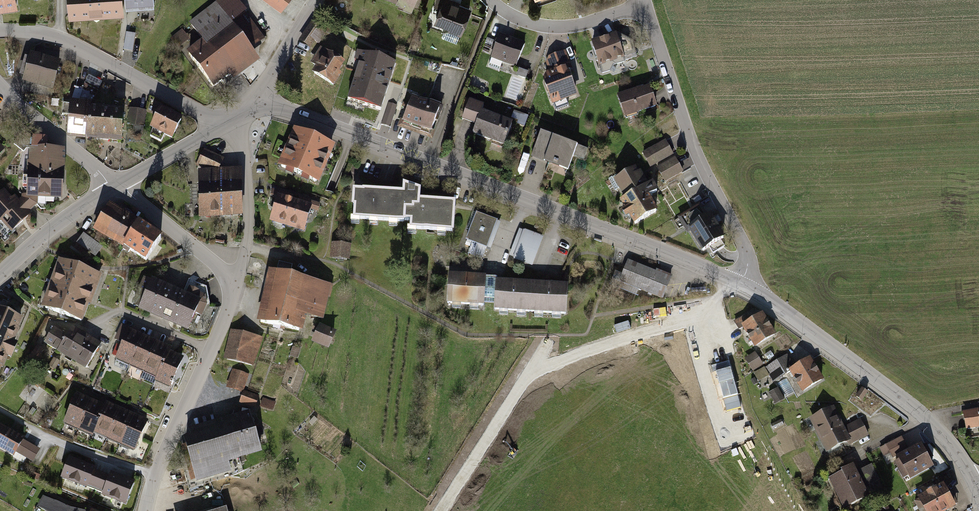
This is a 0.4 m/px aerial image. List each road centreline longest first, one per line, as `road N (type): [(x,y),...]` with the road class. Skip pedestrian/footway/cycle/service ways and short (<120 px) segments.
road 1 (tertiary): [(261,107),(352,134),(742,286)]
road 2 (tertiary): [(742,286),(917,409),(974,480)]
road 3 (residential): [(742,286),(749,269),(743,242),(696,155),(644,5)]
road 4 (tertiary): [(0,31),(60,39),(226,125)]
road 5 (tertiary): [(144,510),(235,287)]
road 6 (track): [(718,297),(743,396),(797,510)]
road 7 (tertiary): [(235,287),(247,249),(245,163),(226,125)]
road 8 (residential): [(644,5),(546,27),(509,16),(489,0)]
road 9 (residential): [(235,287),(116,186)]
road 10 (residential): [(116,186),(0,86)]
road 11 (tertiary): [(116,186),(0,275)]
road 12 (tertiary): [(226,125),(116,186)]
road 13 (unclassified): [(317,0),(261,107)]

